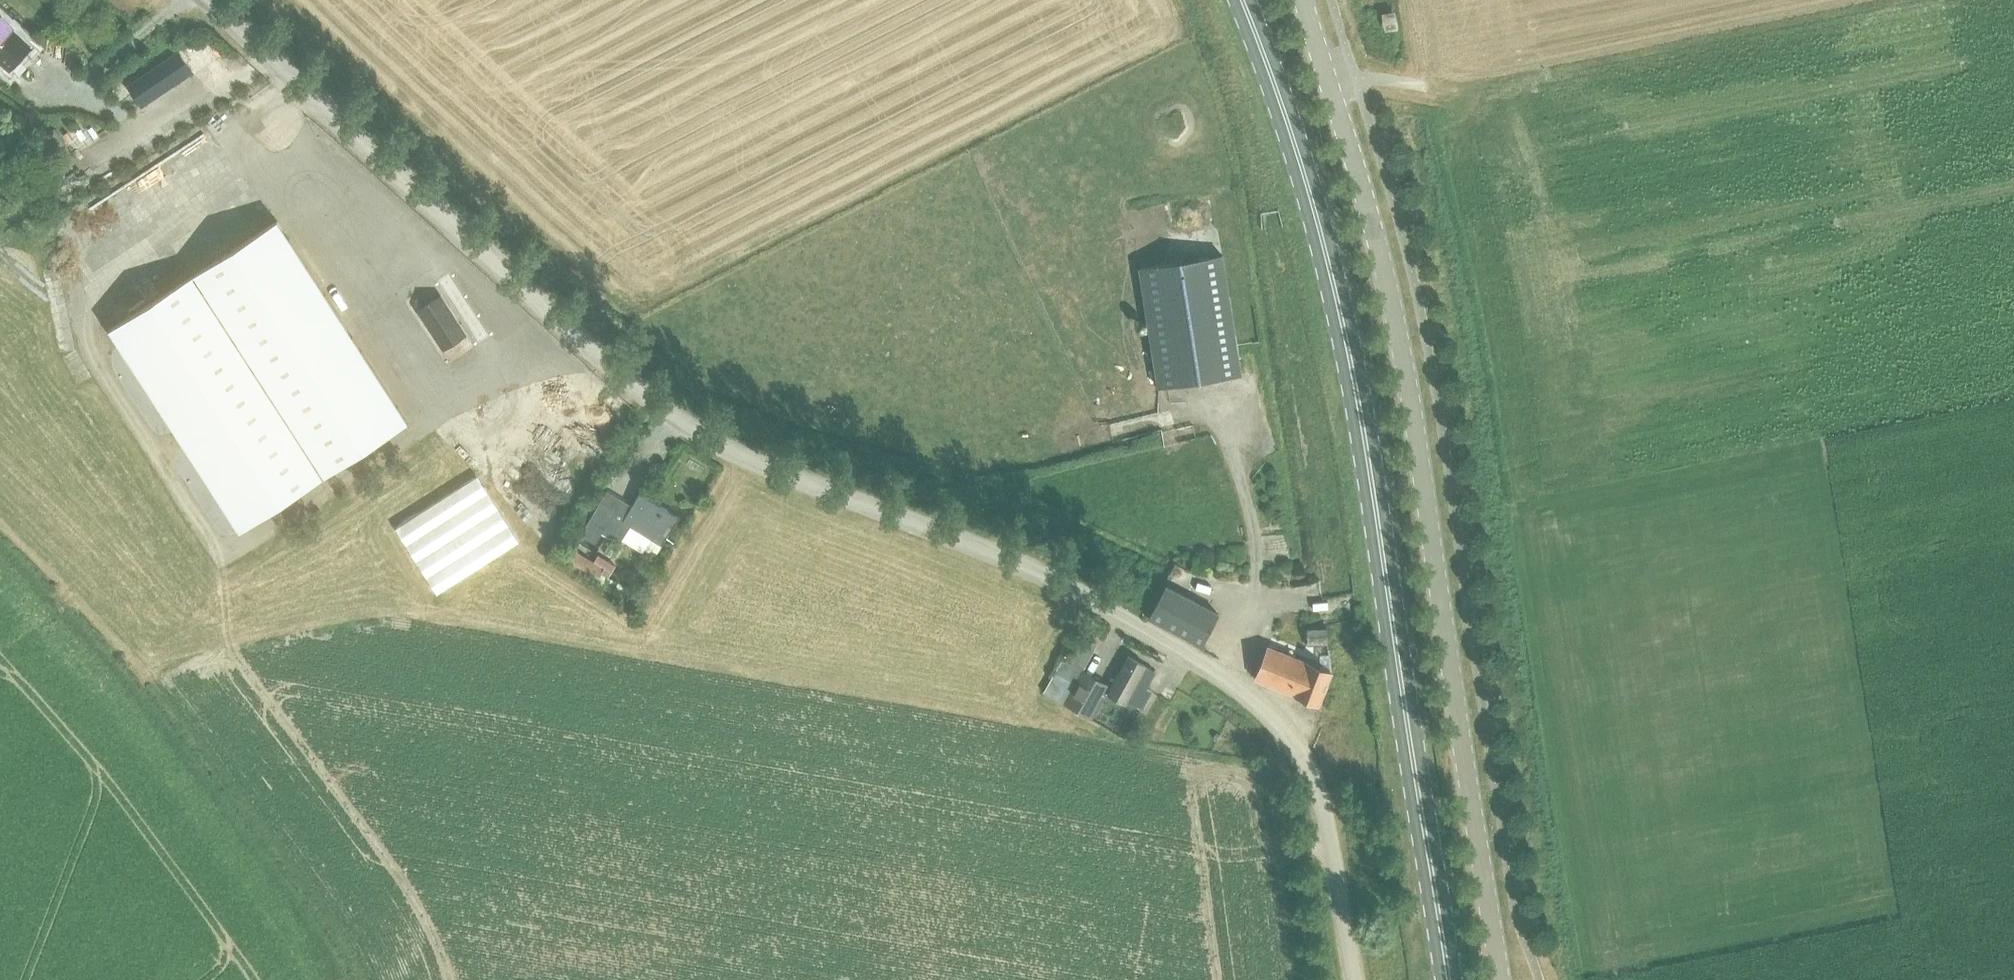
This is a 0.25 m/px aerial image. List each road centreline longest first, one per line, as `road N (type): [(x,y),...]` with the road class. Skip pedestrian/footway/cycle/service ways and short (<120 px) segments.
road 1 (unclassified): [(1354,979),(1316,787),(1282,724),(1249,693),(1043,574),(729,449),(682,422),(209,0)]
road 2 (primary): [(1449,979),(1334,279),(1243,0)]
road 3 (tertiary): [(1500,979),(1417,404),(1376,209),(1313,0)]

